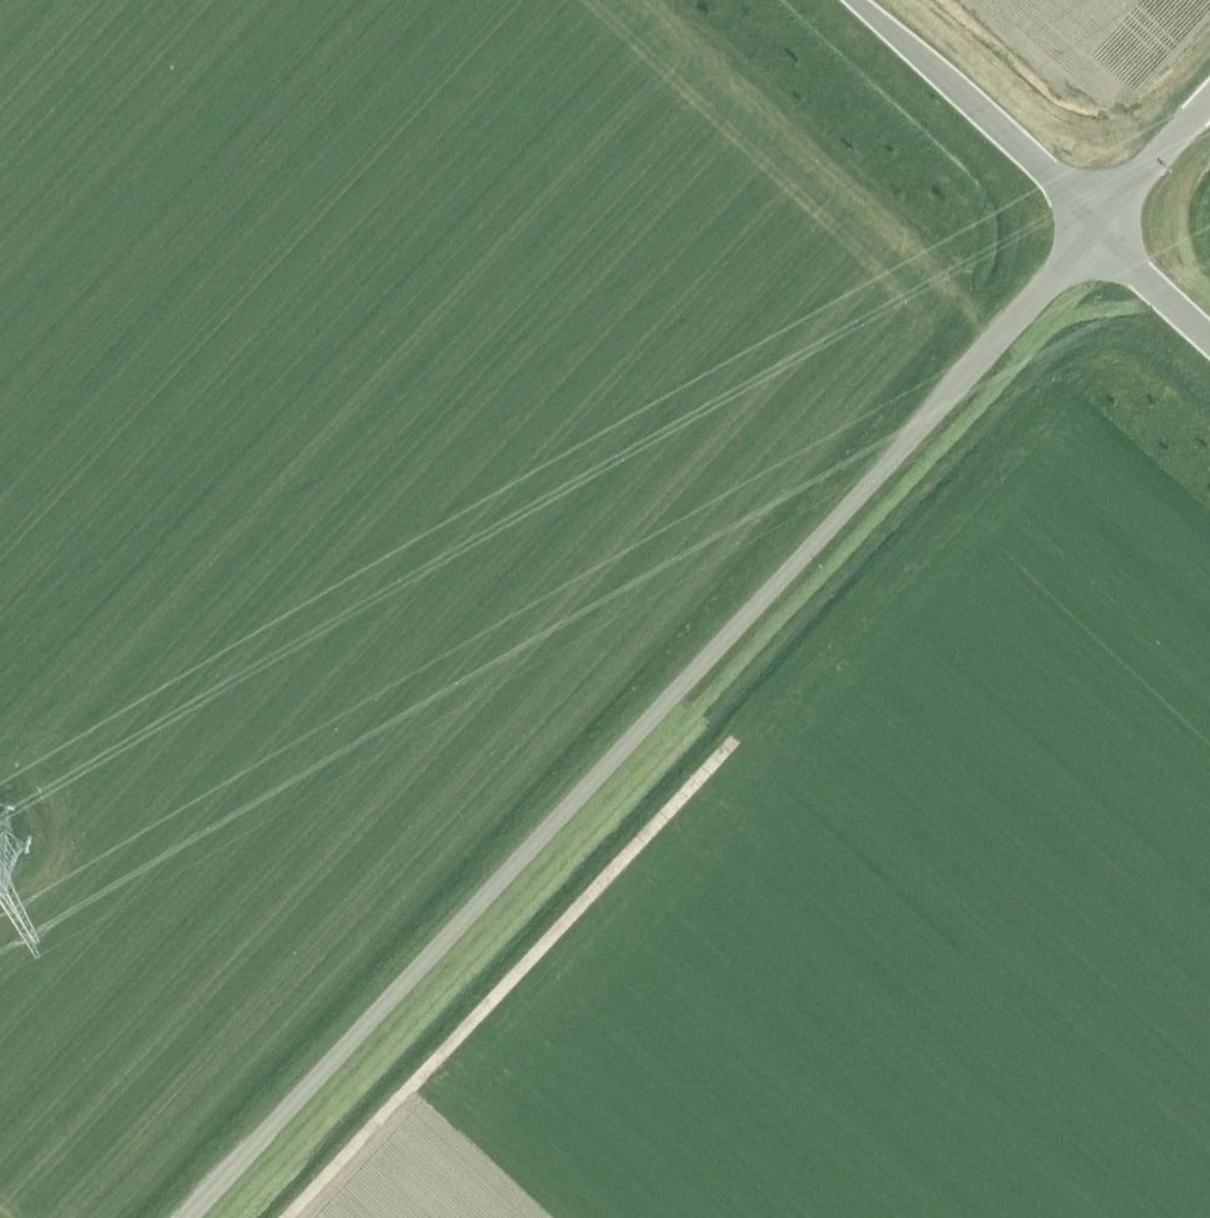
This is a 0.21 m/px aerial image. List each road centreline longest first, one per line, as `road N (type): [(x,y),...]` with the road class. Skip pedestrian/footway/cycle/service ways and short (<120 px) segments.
road 1 (unclassified): [(1097,231),(187,1217)]
road 2 (tertiary): [(1097,231),(848,0)]
road 3 (unclassified): [(1209,102),(1097,231)]
road 4 (tertiary): [(1209,337),(1097,231)]

